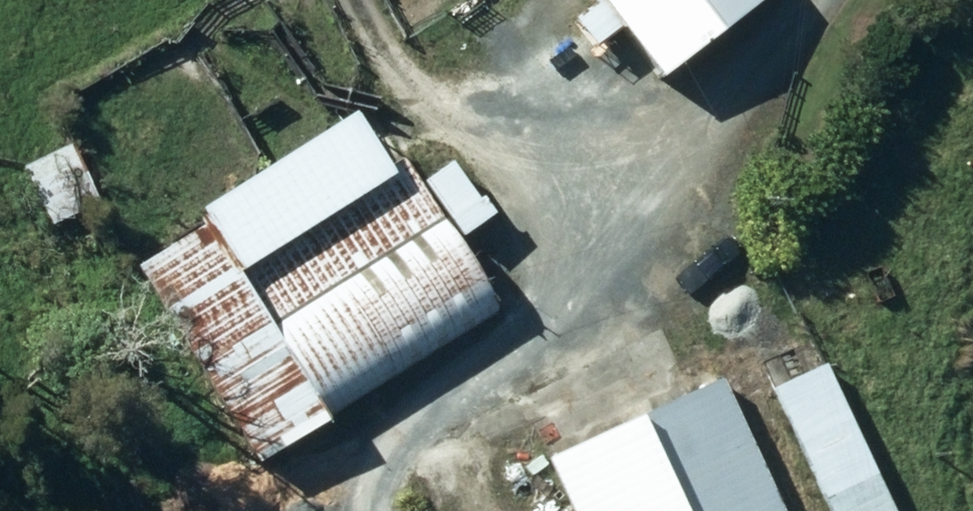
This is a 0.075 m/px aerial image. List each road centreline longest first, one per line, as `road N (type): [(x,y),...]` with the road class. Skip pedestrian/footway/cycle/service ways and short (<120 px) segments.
road 1 (track): [(393,510),(399,471),(496,375),(800,0)]
road 2 (track): [(563,292),(390,59),(358,0)]

